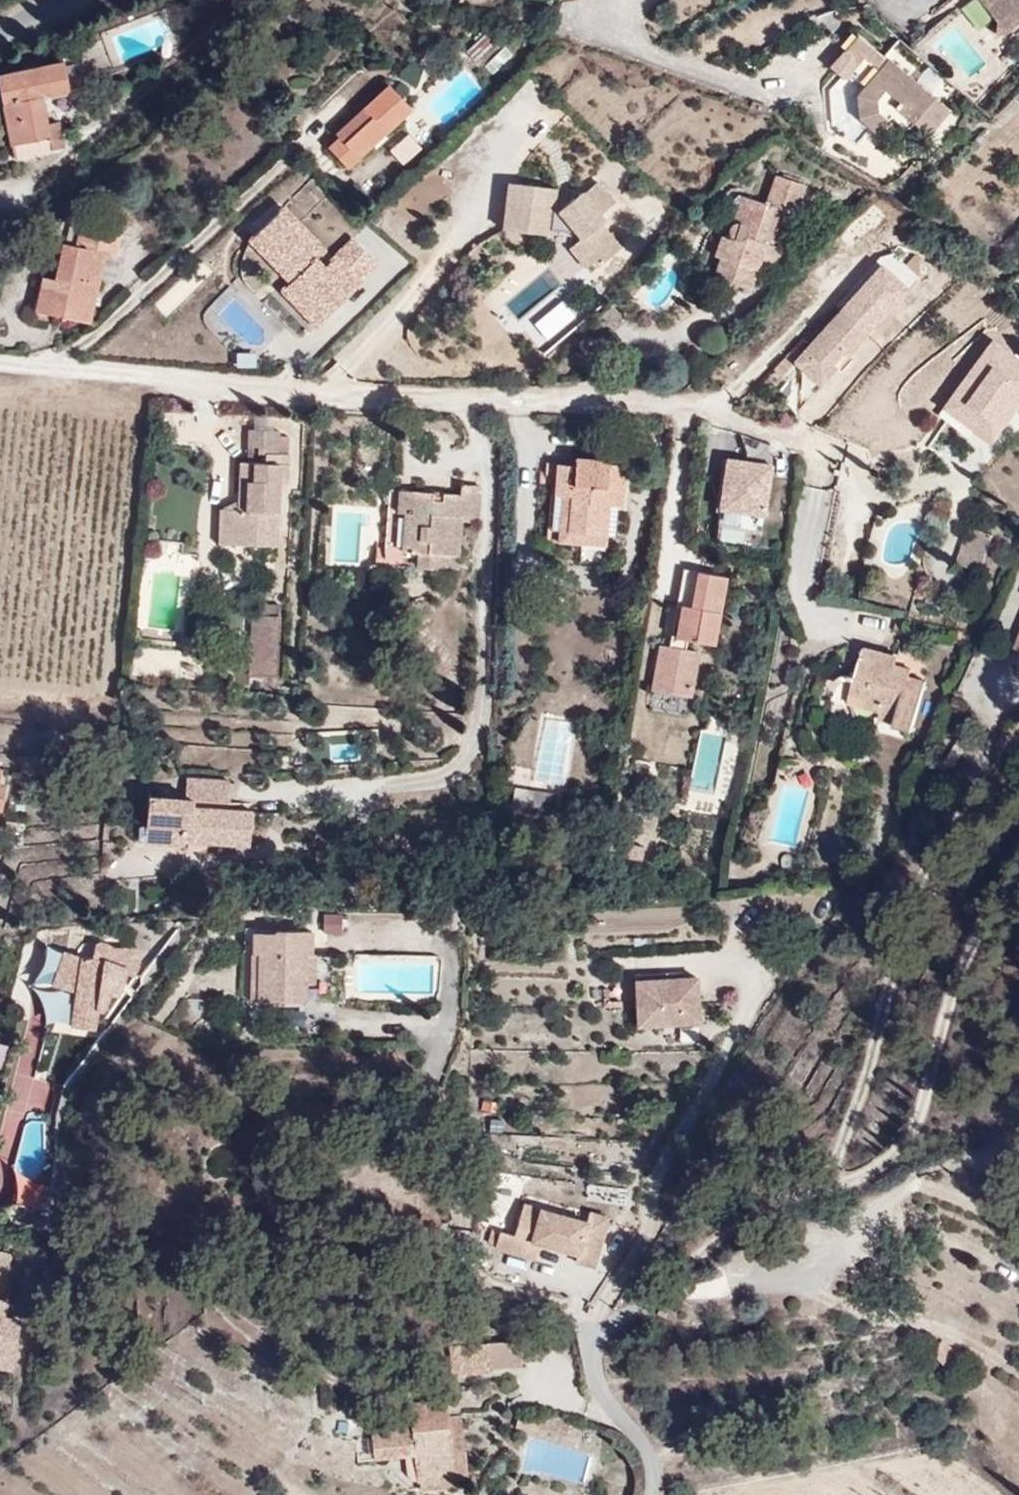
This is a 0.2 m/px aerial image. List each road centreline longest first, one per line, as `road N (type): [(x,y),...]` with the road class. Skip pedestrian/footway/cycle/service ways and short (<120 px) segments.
road 1 (unclassified): [(648,1494),(652,1475),(639,1433),(609,1404),(594,1360),(598,1323)]

